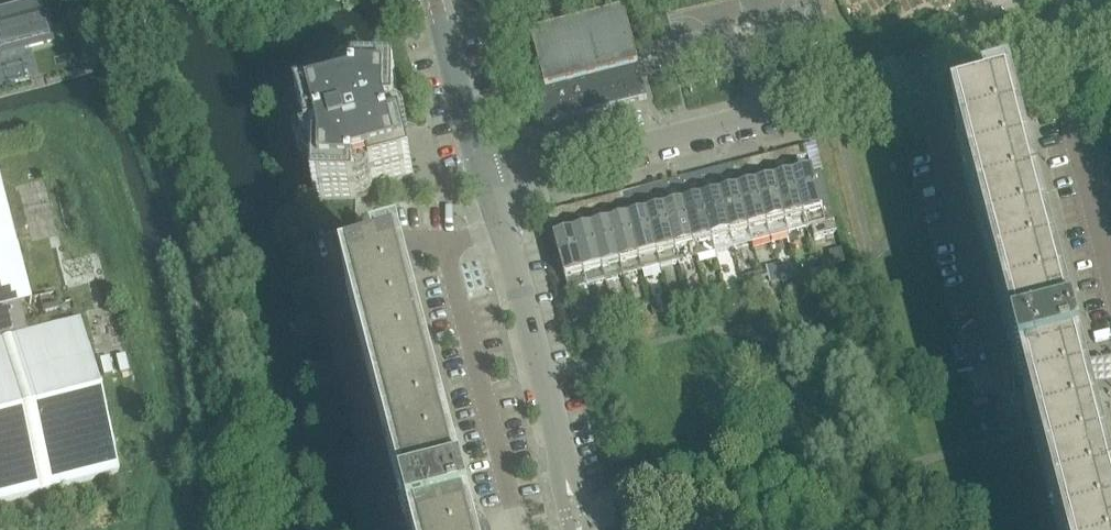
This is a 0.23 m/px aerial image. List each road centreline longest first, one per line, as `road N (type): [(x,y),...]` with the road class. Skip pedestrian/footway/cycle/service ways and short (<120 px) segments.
road 1 (residential): [(488,184),(1053,40)]
road 2 (tertiary): [(488,184),(581,529)]
road 3 (residential): [(1110,262),(1053,40)]
road 4 (tertiary): [(488,184),(438,0)]

